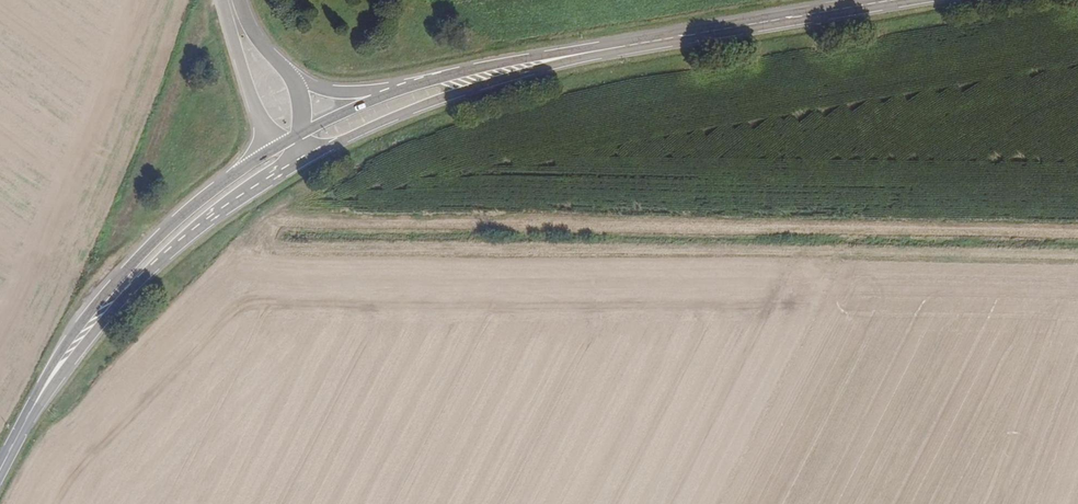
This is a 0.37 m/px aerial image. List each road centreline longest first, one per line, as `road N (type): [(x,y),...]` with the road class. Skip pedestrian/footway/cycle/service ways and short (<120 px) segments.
road 1 (secondary): [(299,161),(493,83),(751,24)]
road 2 (secondary): [(37,400),(137,282),(192,232),(299,161)]
road 3 (secondary): [(273,147),(213,187),(115,278),(47,373),(37,400)]
road 4 (secondary): [(751,24),(499,61),(433,79)]
road 5 (unclassified): [(230,0),(239,56),(273,147)]
road 6 (unclassified): [(433,79),(329,92),(293,76)]
road 7 (secondary): [(433,79),(304,132)]
road 8 (secondary): [(751,24),(886,0)]

